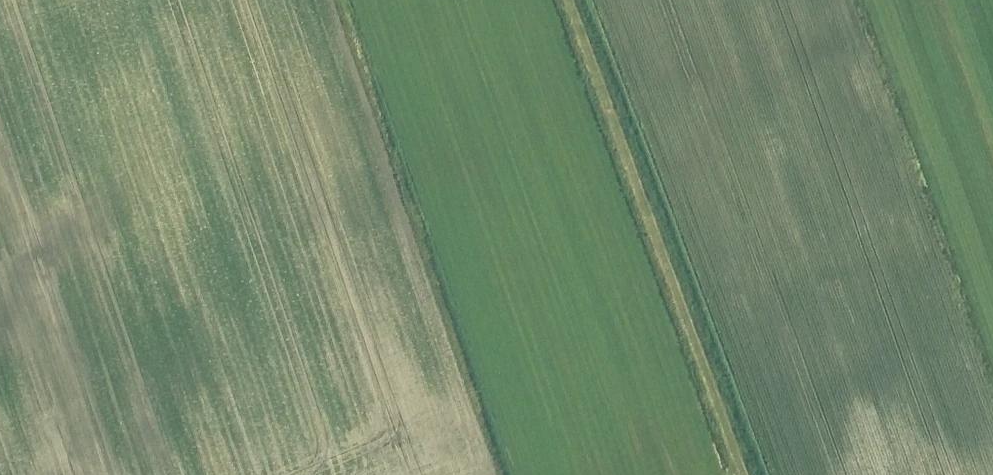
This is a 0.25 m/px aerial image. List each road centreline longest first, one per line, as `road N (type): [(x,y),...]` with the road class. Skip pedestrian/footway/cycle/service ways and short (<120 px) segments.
road 1 (track): [(742,474),(569,0)]

